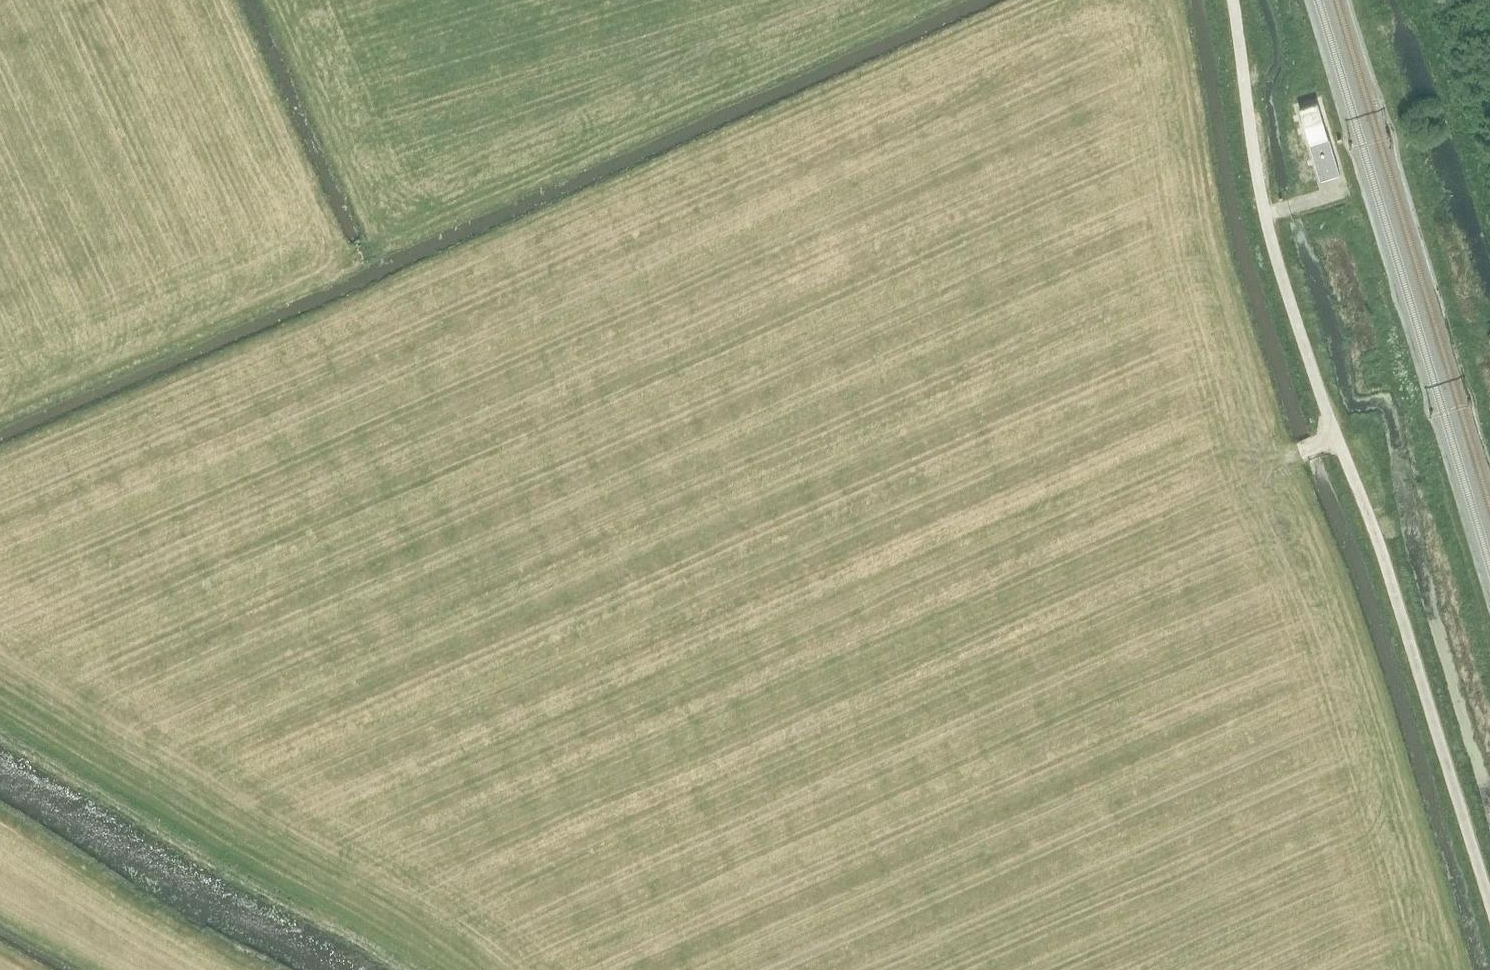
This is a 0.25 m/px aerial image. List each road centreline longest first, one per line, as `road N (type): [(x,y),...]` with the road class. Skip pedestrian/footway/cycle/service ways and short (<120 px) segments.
road 1 (track): [(1489,901),(1390,576),(1344,455)]

